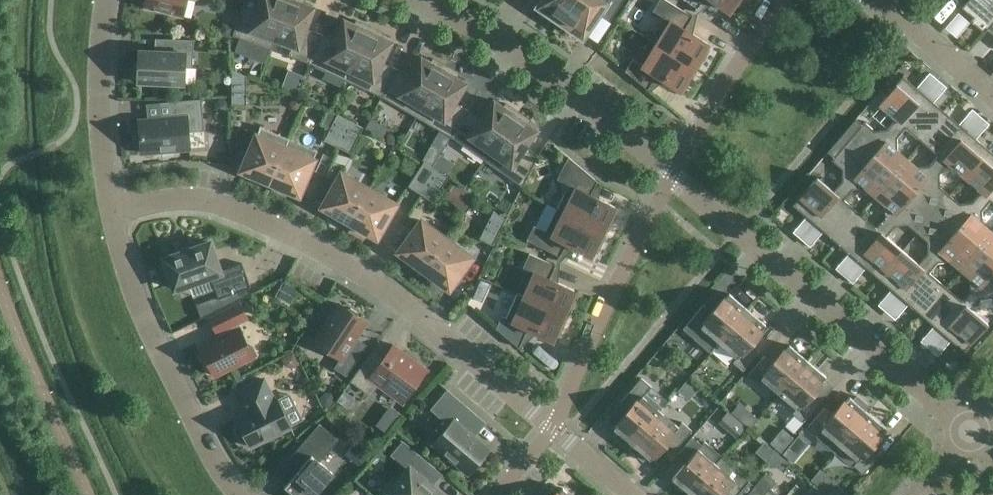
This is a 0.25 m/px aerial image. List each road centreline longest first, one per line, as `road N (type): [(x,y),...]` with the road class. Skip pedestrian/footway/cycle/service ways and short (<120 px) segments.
road 1 (residential): [(552,427),(396,294),(302,239),(176,195),(111,206)]
road 2 (residential): [(970,432),(671,174)]
road 3 (residential): [(111,206),(154,341),(238,494)]
road 4 (residential): [(671,174),(527,61),(423,0)]
road 5 (residential): [(552,427),(671,174)]
road 6 (residential): [(106,0),(99,99),(111,206)]
road 7 (residential): [(671,174),(780,0)]
road 8 (residential): [(992,99),(877,0)]

